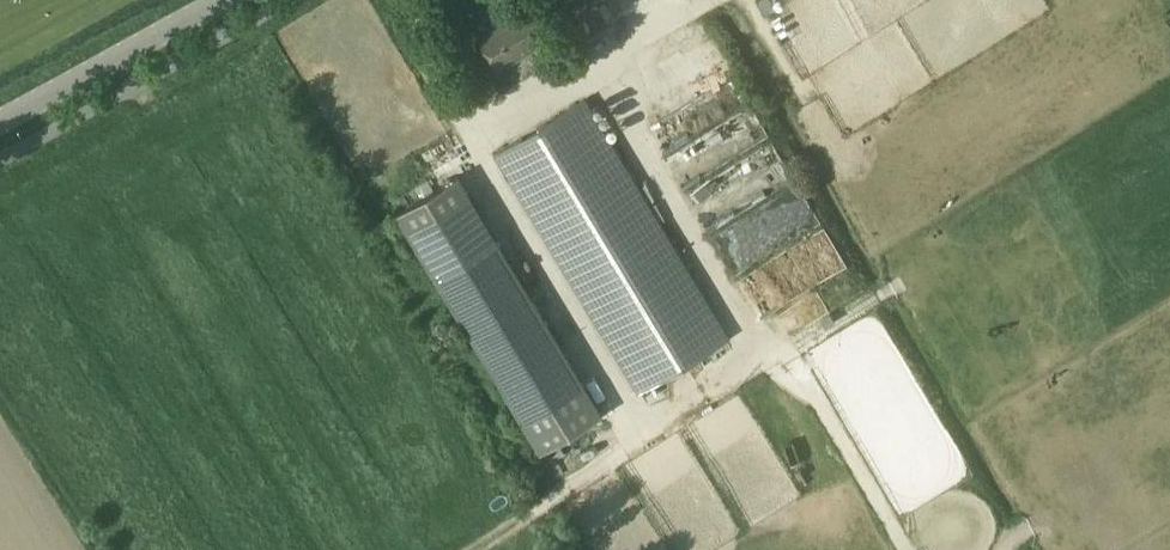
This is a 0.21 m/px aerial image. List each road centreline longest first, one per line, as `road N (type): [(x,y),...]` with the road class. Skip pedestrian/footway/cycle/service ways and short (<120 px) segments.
road 1 (track): [(763,347),(603,66),(478,138),(419,45),(405,0)]
road 2 (track): [(906,549),(799,371),(773,354),(530,507)]
road 3 (tertiary): [(0,121),(222,0)]
road 4 (track): [(763,347),(773,354),(901,285)]
road 5 (track): [(603,66),(716,0)]

